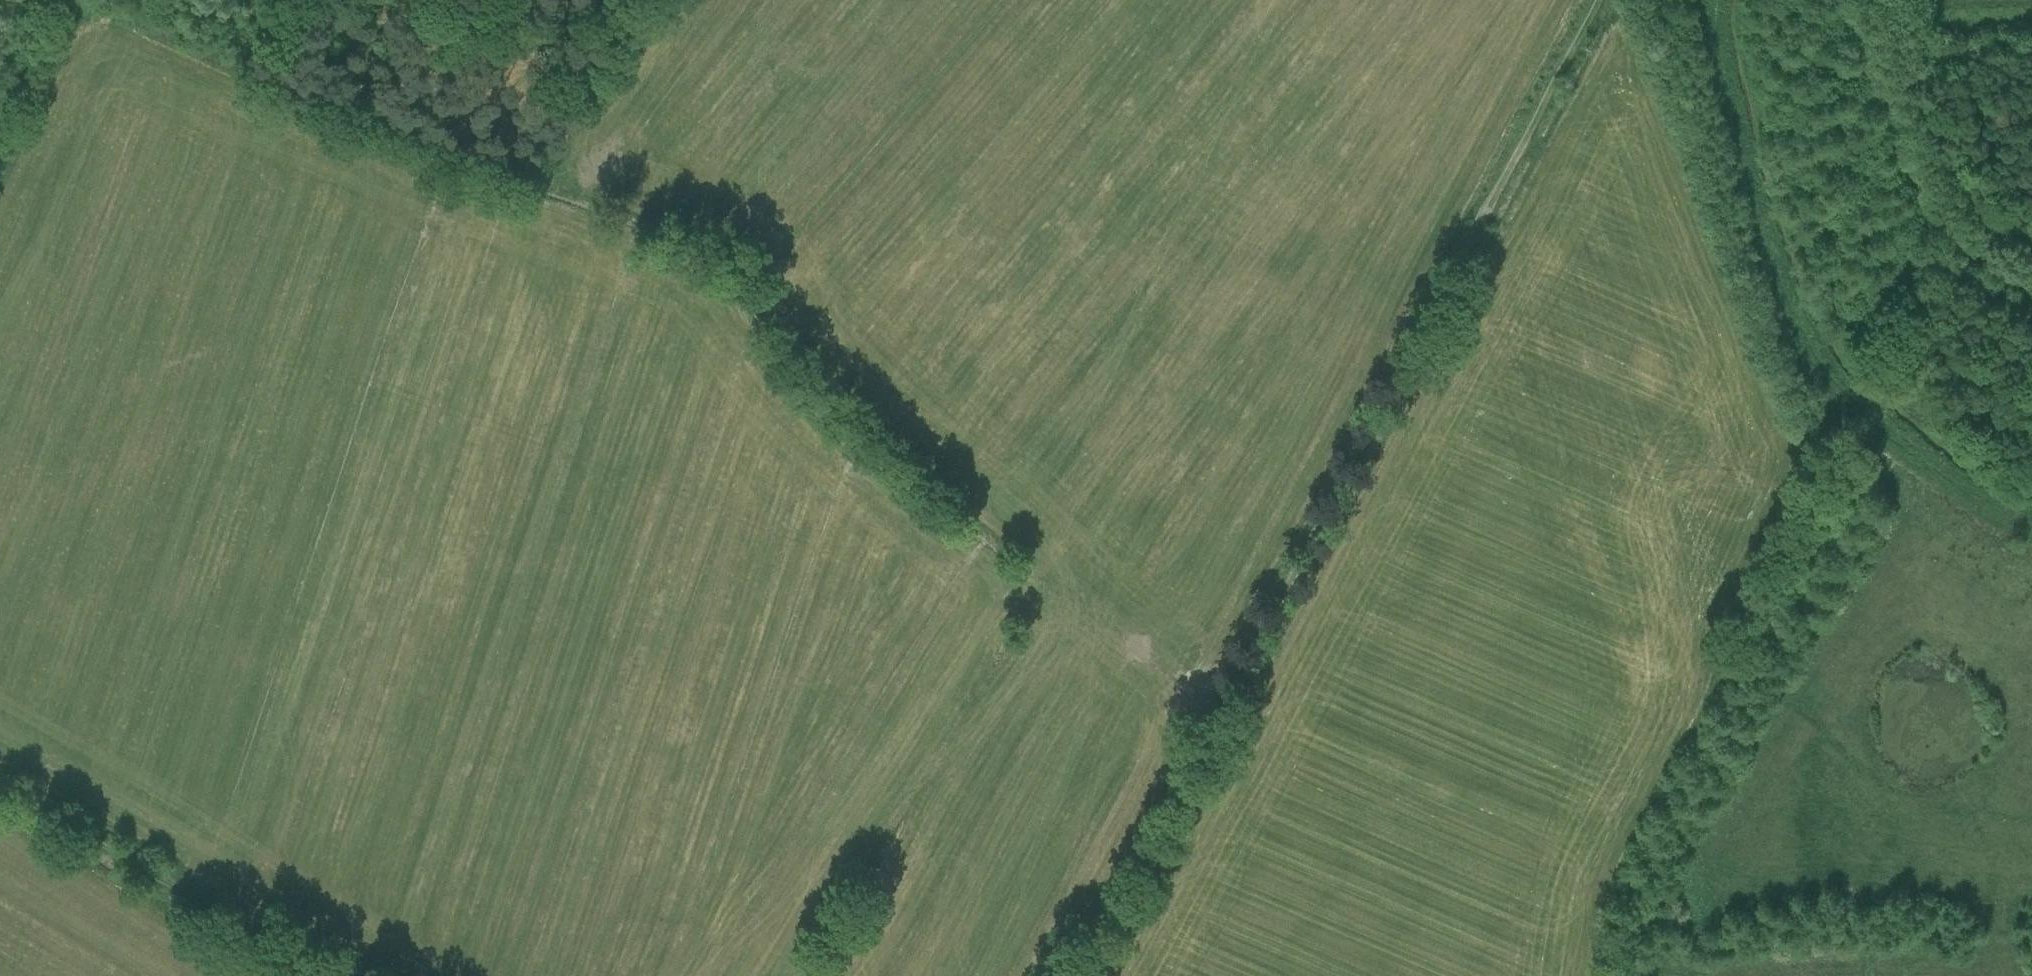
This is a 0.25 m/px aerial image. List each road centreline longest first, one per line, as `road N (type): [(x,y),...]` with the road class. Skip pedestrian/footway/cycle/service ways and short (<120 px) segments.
road 1 (track): [(1077,975),(1598,0)]
road 2 (track): [(0,788),(324,975)]

